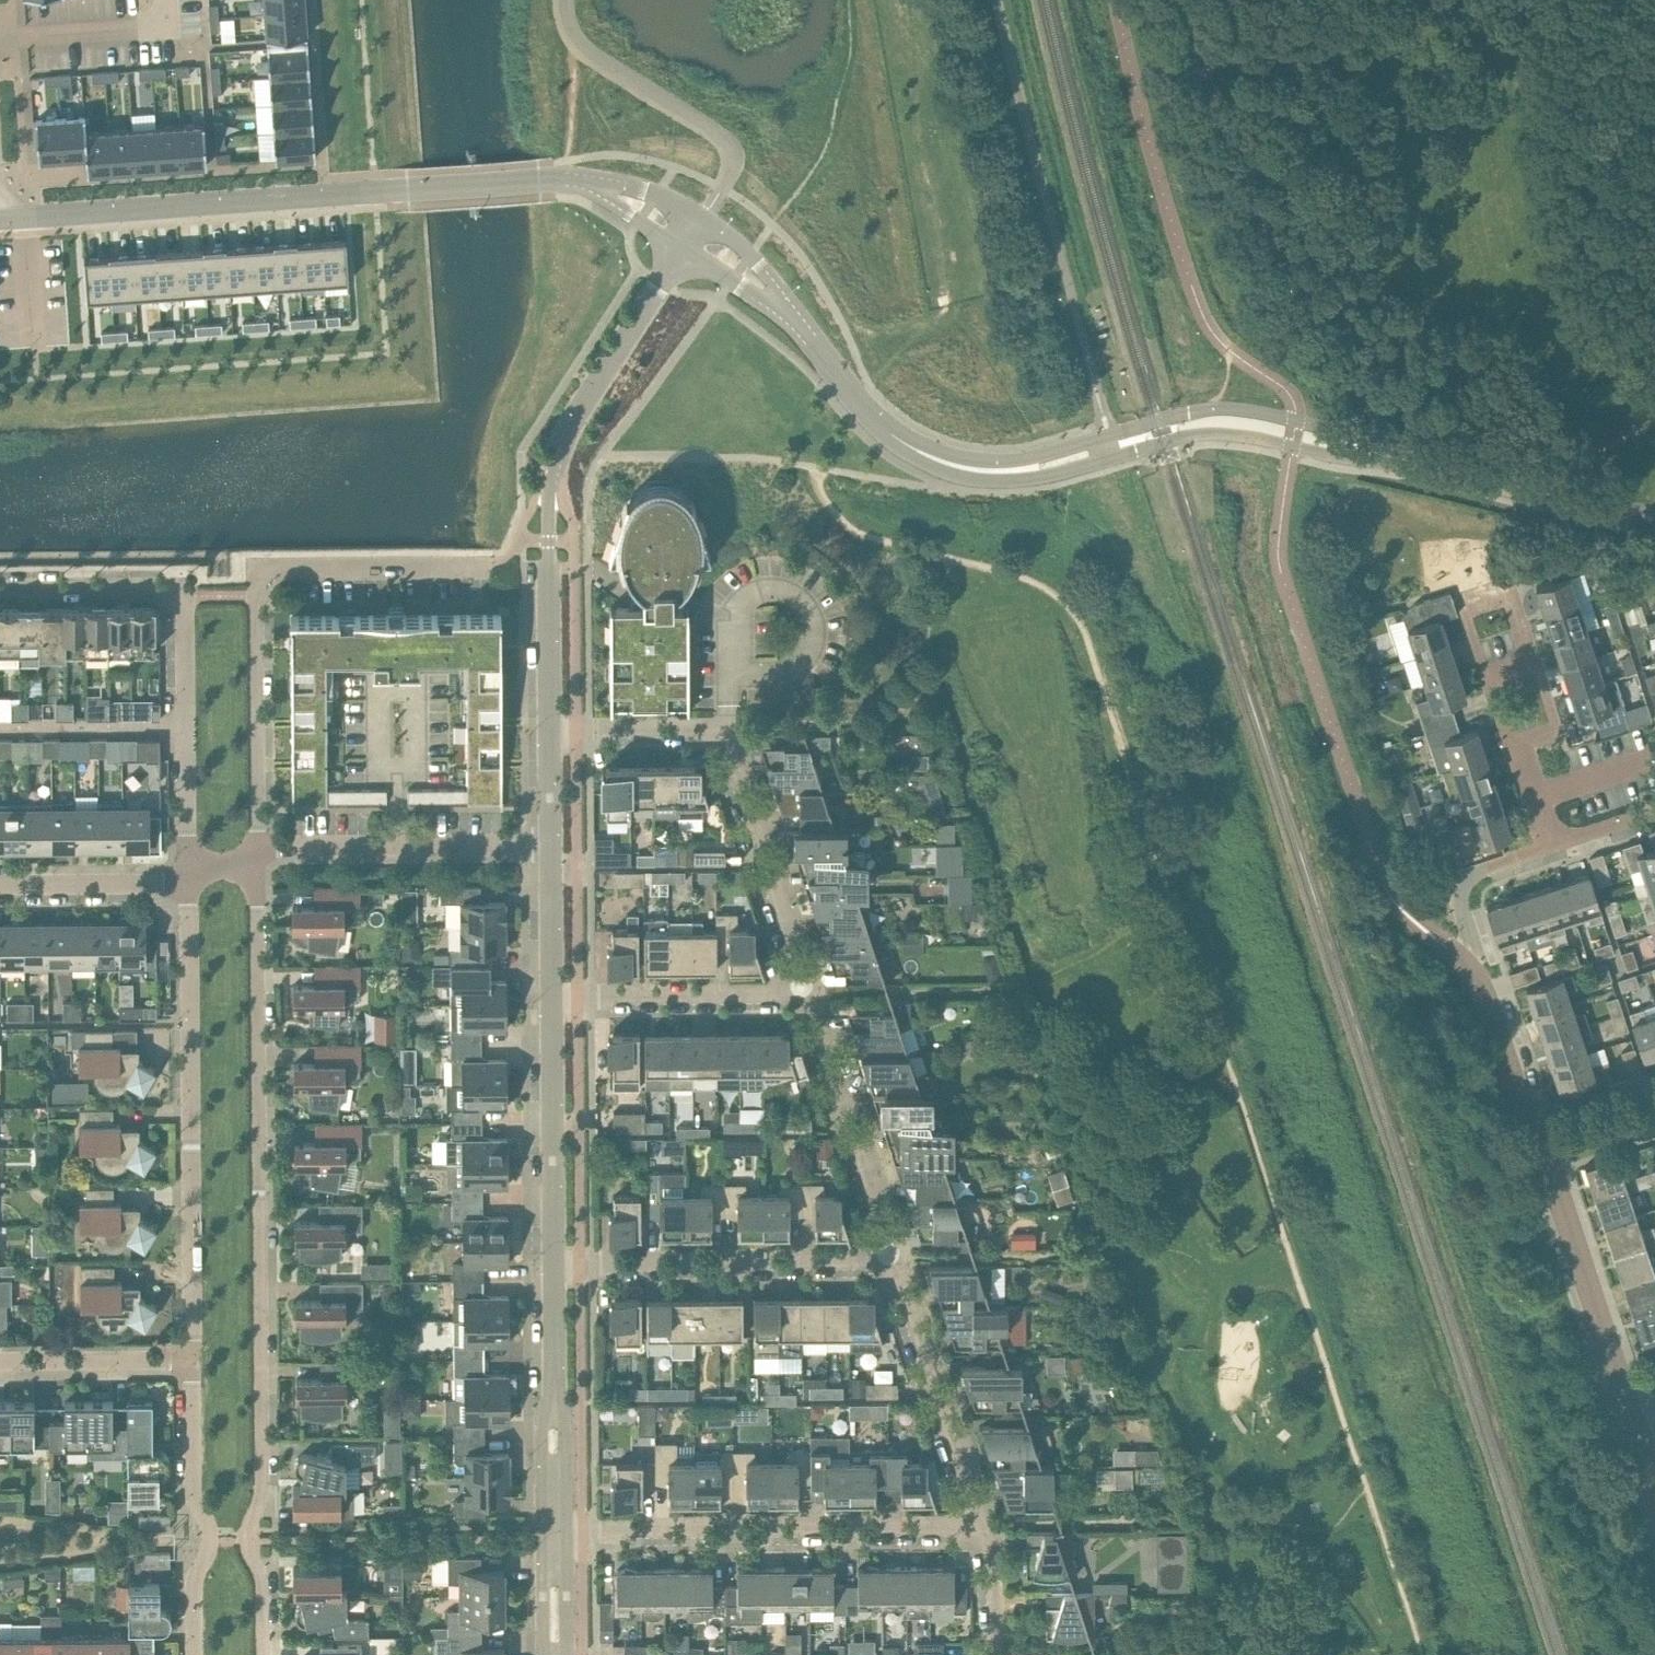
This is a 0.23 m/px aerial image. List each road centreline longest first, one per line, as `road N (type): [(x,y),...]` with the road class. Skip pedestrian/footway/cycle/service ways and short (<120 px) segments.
road 1 (residential): [(246,1532),(261,1490),(258,848)]
road 2 (tertiary): [(600,187),(540,180),(0,220)]
road 3 (residential): [(683,251),(588,395),(555,463),(549,731)]
road 4 (residential): [(192,1361),(188,879)]
road 5 (residential): [(810,989),(725,728),(549,731)]
road 6 (residential): [(555,1530),(981,1518)]
road 7 (tertiary): [(1386,454),(1333,428),(1222,407),(1057,450),(1014,472)]
road 8 (tertiary): [(1014,472),(1080,468),(1214,433),(1333,455),(1386,454)]
road 9 (residential): [(1537,1142),(1485,991),(1467,964),(1471,933),(1461,884),(1548,845)]
road 10 (residential): [(555,1261),(902,1256)]
road 11 (tertiary): [(773,294),(896,438),(965,469),(1014,472)]
road 12 (residential): [(1548,845),(1492,676),(1531,663),(1506,587)]
road 13 (residential): [(1631,1414),(1537,1142)]
road 14 (residential): [(188,879),(188,595)]
road 15 (residential): [(902,1256),(810,989)]
road 16 (tertiary): [(1654,513),(1386,454)]
road 17 (residential): [(981,1518),(902,1256)]
road 18 (residential): [(555,1261),(555,1530)]
road 19 (residential): [(552,993),(555,1261)]
road 20 (residential): [(552,993),(810,989)]
road 21 (residential): [(258,848),(256,593)]
road 22 (residential): [(256,593),(270,570),(486,565)]
road 23 (residential): [(399,765),(418,765),(417,687),(377,687),(377,765)]
road 24 (residential): [(0,585),(176,584),(188,595)]
road 25 (residential): [(0,1362),(192,1361)]
road 26 (residential): [(0,881),(188,879)]
road 27 (residential): [(211,1534),(194,1483),(192,1361)]
road 28 (residential): [(399,846),(550,845)]
road 29 (residential): [(550,845),(552,993)]
road 30 (residential): [(258,848),(399,846)]
road 31 (residential): [(995,1654),(995,1564),(981,1518)]
road 32 (residential): [(263,1654),(262,1581),(246,1532)]
road 33 (residential): [(555,1530),(555,1654)]
road 34 (residential): [(1537,1142),(1654,1105)]
road 35 (residential): [(196,1654),(195,1581),(211,1534)]

